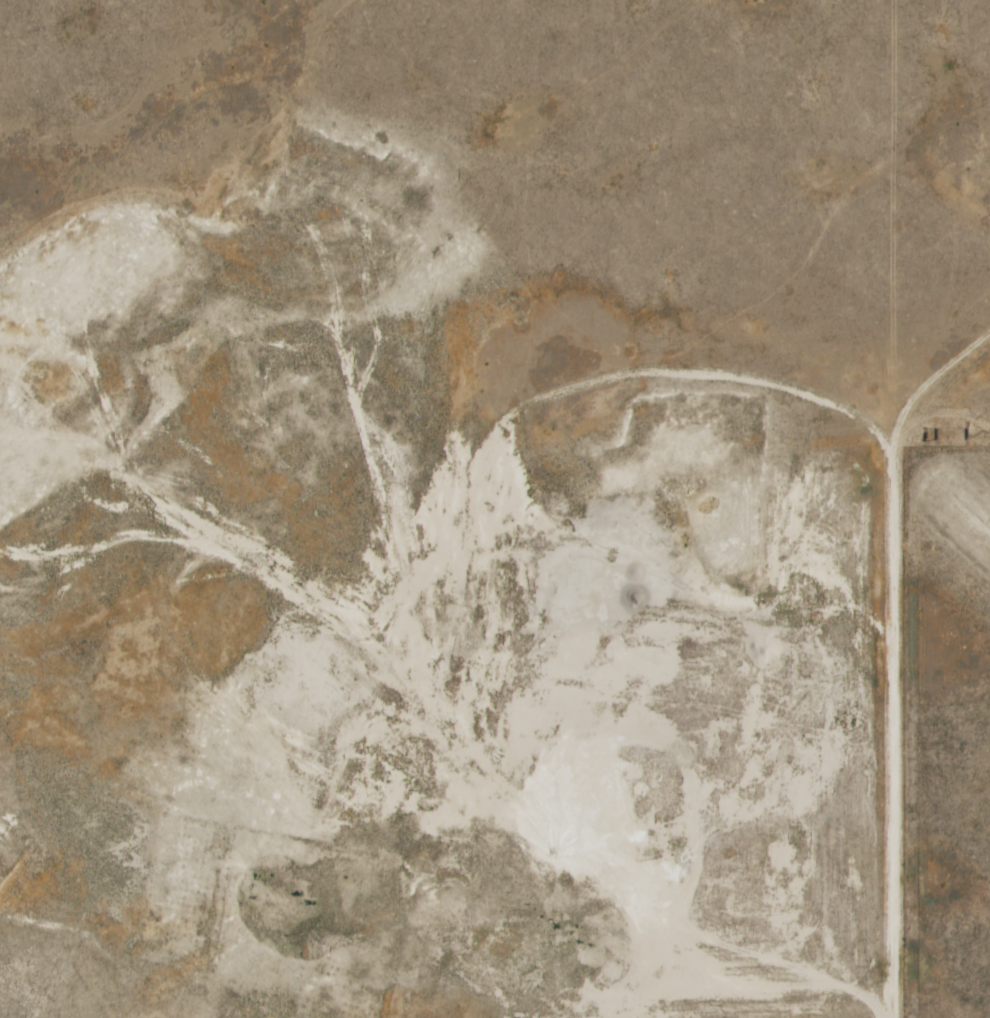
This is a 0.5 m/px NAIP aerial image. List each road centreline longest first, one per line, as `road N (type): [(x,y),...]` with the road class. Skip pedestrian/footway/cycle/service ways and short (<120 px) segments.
road 1 (track): [(881,1017),(872,436),(989,326)]

